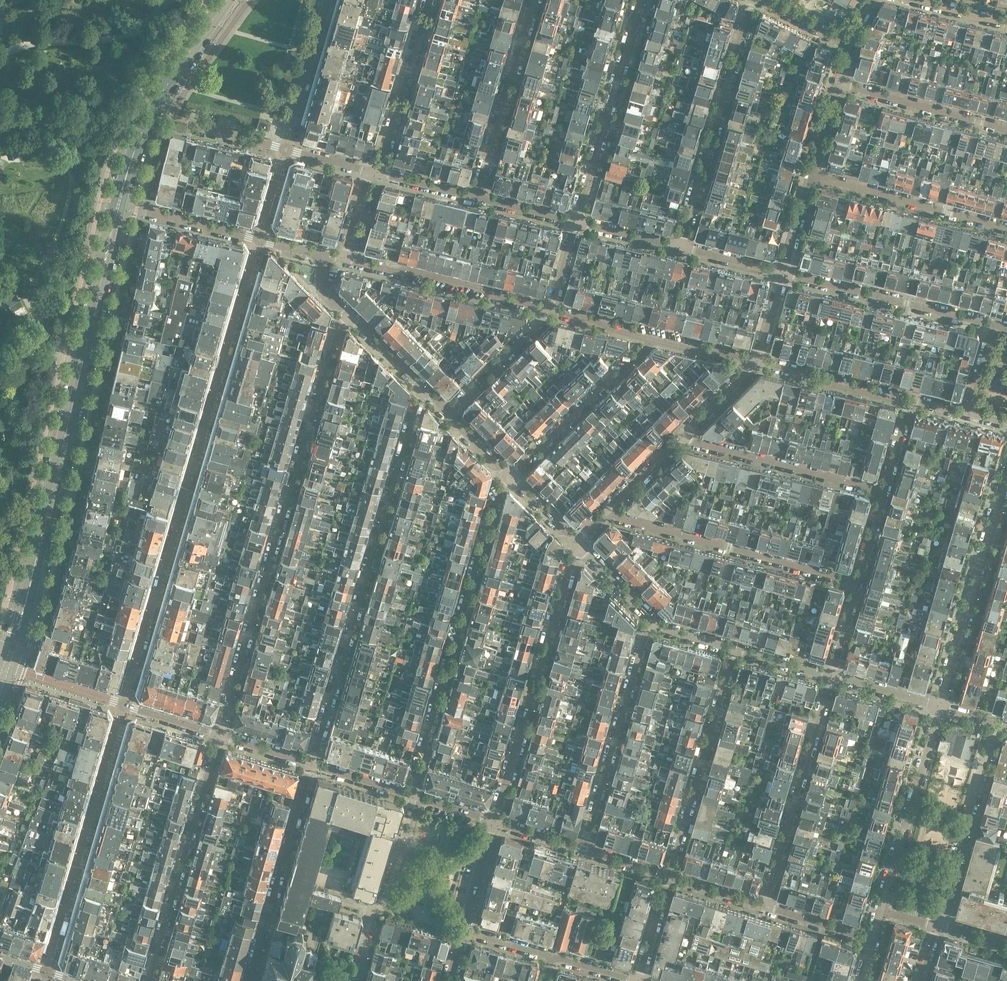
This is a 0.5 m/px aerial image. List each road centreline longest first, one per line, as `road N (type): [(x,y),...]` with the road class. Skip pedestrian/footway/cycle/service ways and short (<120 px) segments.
road 1 (residential): [(123,705),(259,239)]
road 2 (residential): [(220,737),(339,326),(350,316)]
road 3 (residential): [(417,385),(311,766)]
road 4 (residential): [(414,797),(509,475)]
road 5 (residential): [(576,543),(496,820)]
road 6 (residential): [(46,971),(123,705)]
road 7 (residential): [(605,515),(856,581)]
road 8 (residential): [(680,246),(755,0)]
road 9 (residential): [(220,737),(147,980)]
road 10 (secondary): [(39,546),(96,300)]
road 11 (residential): [(1006,469),(937,706)]
road 12 (residential): [(762,906),(832,675)]
road 13 (residential): [(736,648),(670,877)]
road 14 (residential): [(584,849),(645,634),(655,625)]
road 15 (residential): [(641,0),(578,222)]
road 16 (residential): [(249,980),(311,766)]
road 17 (residential): [(937,706),(881,910)]
road 18 (residential): [(988,324),(783,272)]
road 19 (residential): [(547,314),(345,259)]
road 20 (residential): [(884,493),(684,437)]
road 21 (residential): [(477,197),(534,0)]
road 22 (residential): [(1006,227),(810,175)]
road 23 (residential): [(651,339),(509,475)]
road 24 (residential): [(379,172),(429,0)]
road 25 (residential): [(1006,129),(837,80)]
road 26 (residential): [(286,150),(329,0)]
road 27 (residential): [(908,401),(758,363)]
road 28 (secondary): [(143,129),(223,3)]
road 29 (residential): [(446,414),(547,314)]
road 30 (residential): [(259,239),(123,204)]
road 31 (secondary): [(12,671),(39,546)]
road 32 (secondary): [(39,546),(0,662)]

